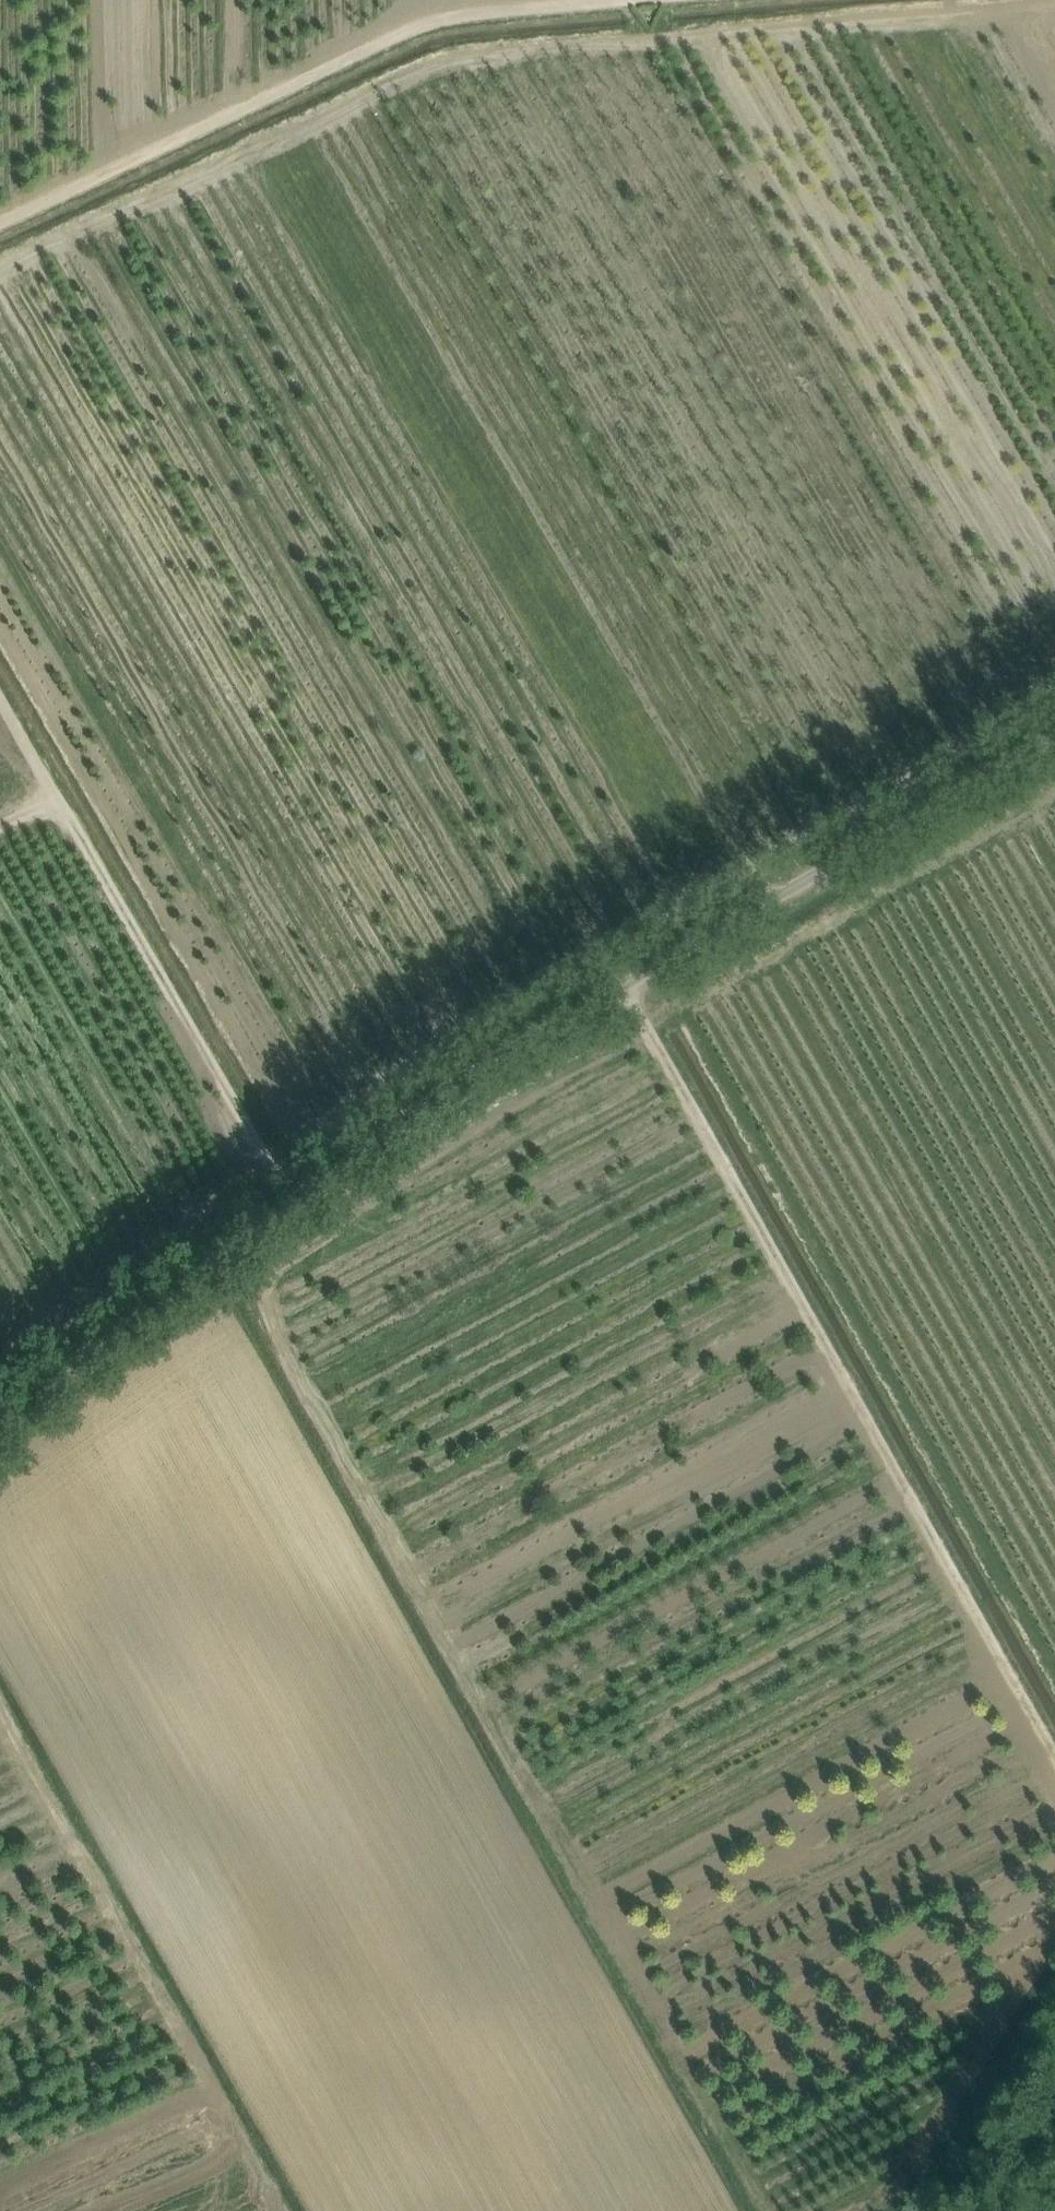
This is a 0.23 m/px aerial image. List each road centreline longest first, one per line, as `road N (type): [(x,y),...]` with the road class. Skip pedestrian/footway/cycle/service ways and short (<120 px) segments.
road 1 (track): [(1054,1753),(612,966)]
road 2 (track): [(701,0),(459,18),(393,41),(0,225)]
road 3 (track): [(55,800),(283,1186)]

